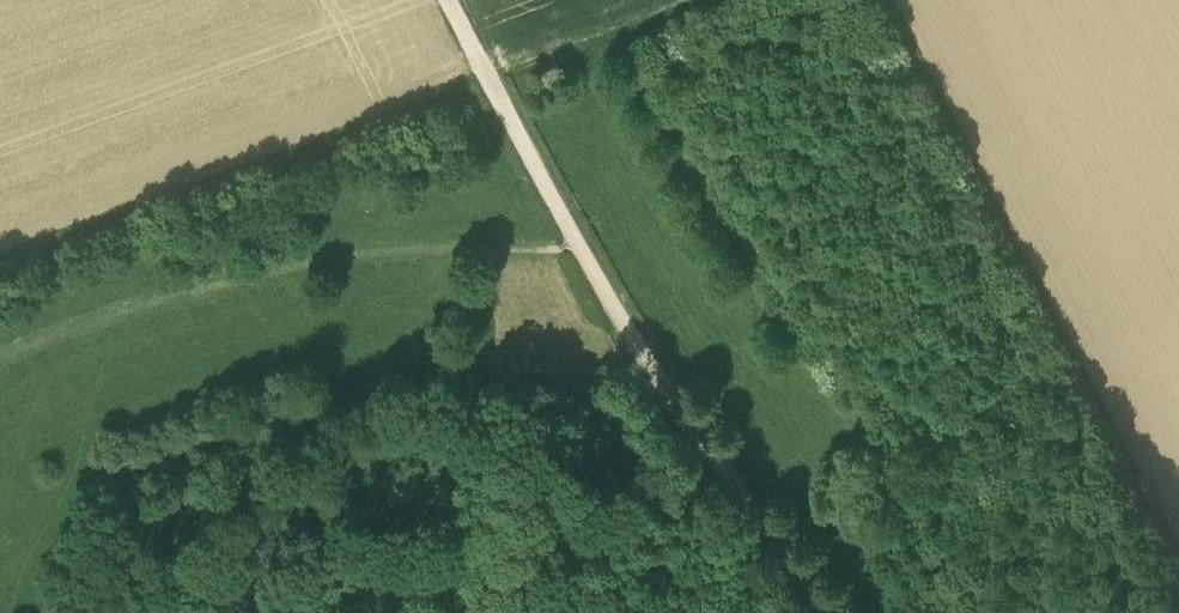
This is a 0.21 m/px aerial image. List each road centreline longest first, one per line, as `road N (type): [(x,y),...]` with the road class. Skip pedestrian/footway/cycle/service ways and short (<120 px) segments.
road 1 (track): [(447,0),(626,333),(830,612)]

